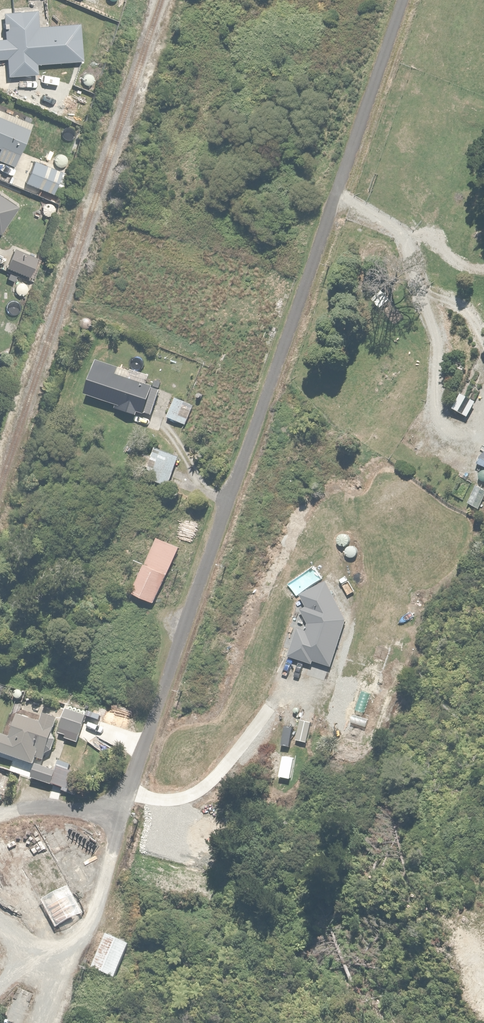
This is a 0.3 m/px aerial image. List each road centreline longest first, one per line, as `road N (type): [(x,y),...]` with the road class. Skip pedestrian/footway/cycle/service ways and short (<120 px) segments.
road 1 (residential): [(45,1022),(104,894),(124,799),(403,0)]

